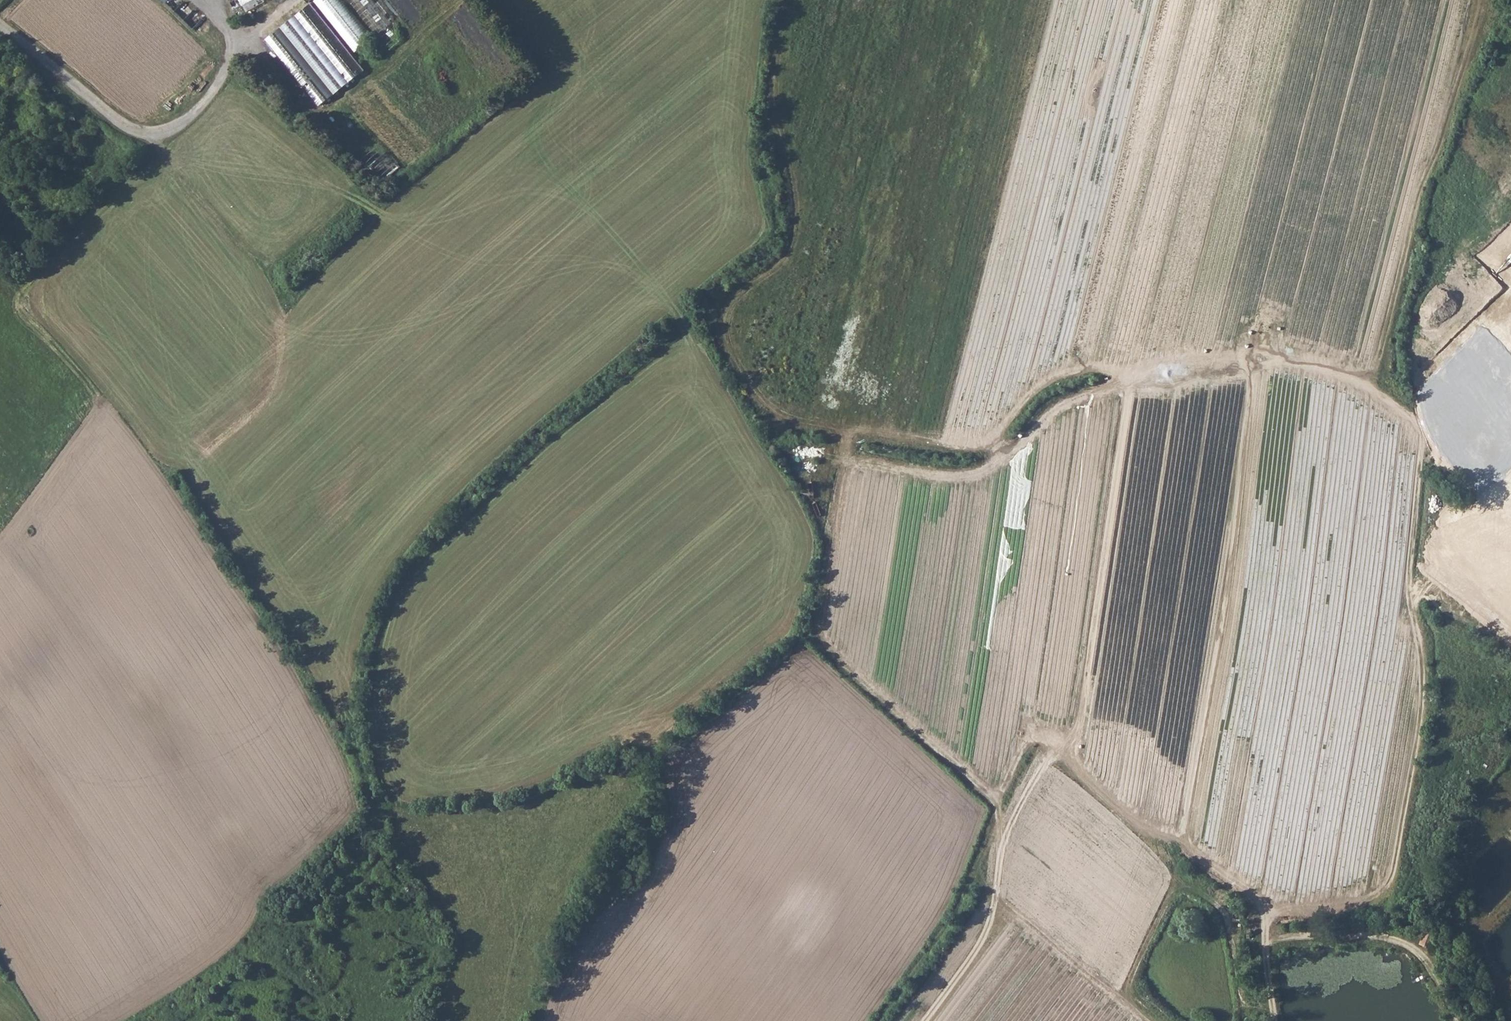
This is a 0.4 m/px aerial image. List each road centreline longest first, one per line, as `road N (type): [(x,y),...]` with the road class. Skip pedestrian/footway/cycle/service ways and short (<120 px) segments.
road 1 (track): [(1275,1020),(1269,944),(1306,936),(1409,945),(1432,968),(1458,1020)]
road 2 (track): [(876,1020),(950,920),(998,809)]

